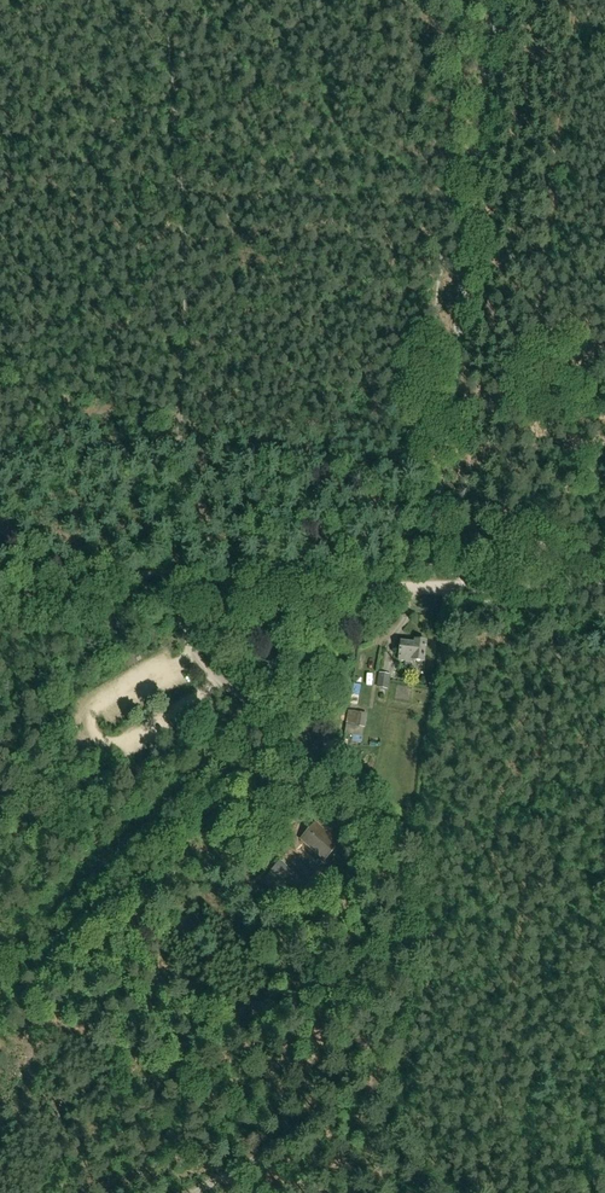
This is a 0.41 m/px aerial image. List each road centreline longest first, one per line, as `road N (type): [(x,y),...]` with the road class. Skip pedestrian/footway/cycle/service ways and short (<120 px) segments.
road 1 (track): [(237,1170),(299,1123),(348,1065),(393,949),(396,870),(383,824),(217,679)]
road 2 (track): [(166,0),(183,203),(184,426),(172,595)]
road 3 (track): [(442,585),(496,0)]
road 4 (track): [(188,595),(466,583)]
road 5 (track): [(173,571),(126,490),(93,460),(71,407),(0,372)]
road 6 (track): [(184,426),(323,423),(454,442)]
road 7 (track): [(0,601),(172,595)]
road 8 (track): [(170,1061),(244,1088),(299,1123)]
road 9 (track): [(466,583),(604,580)]

